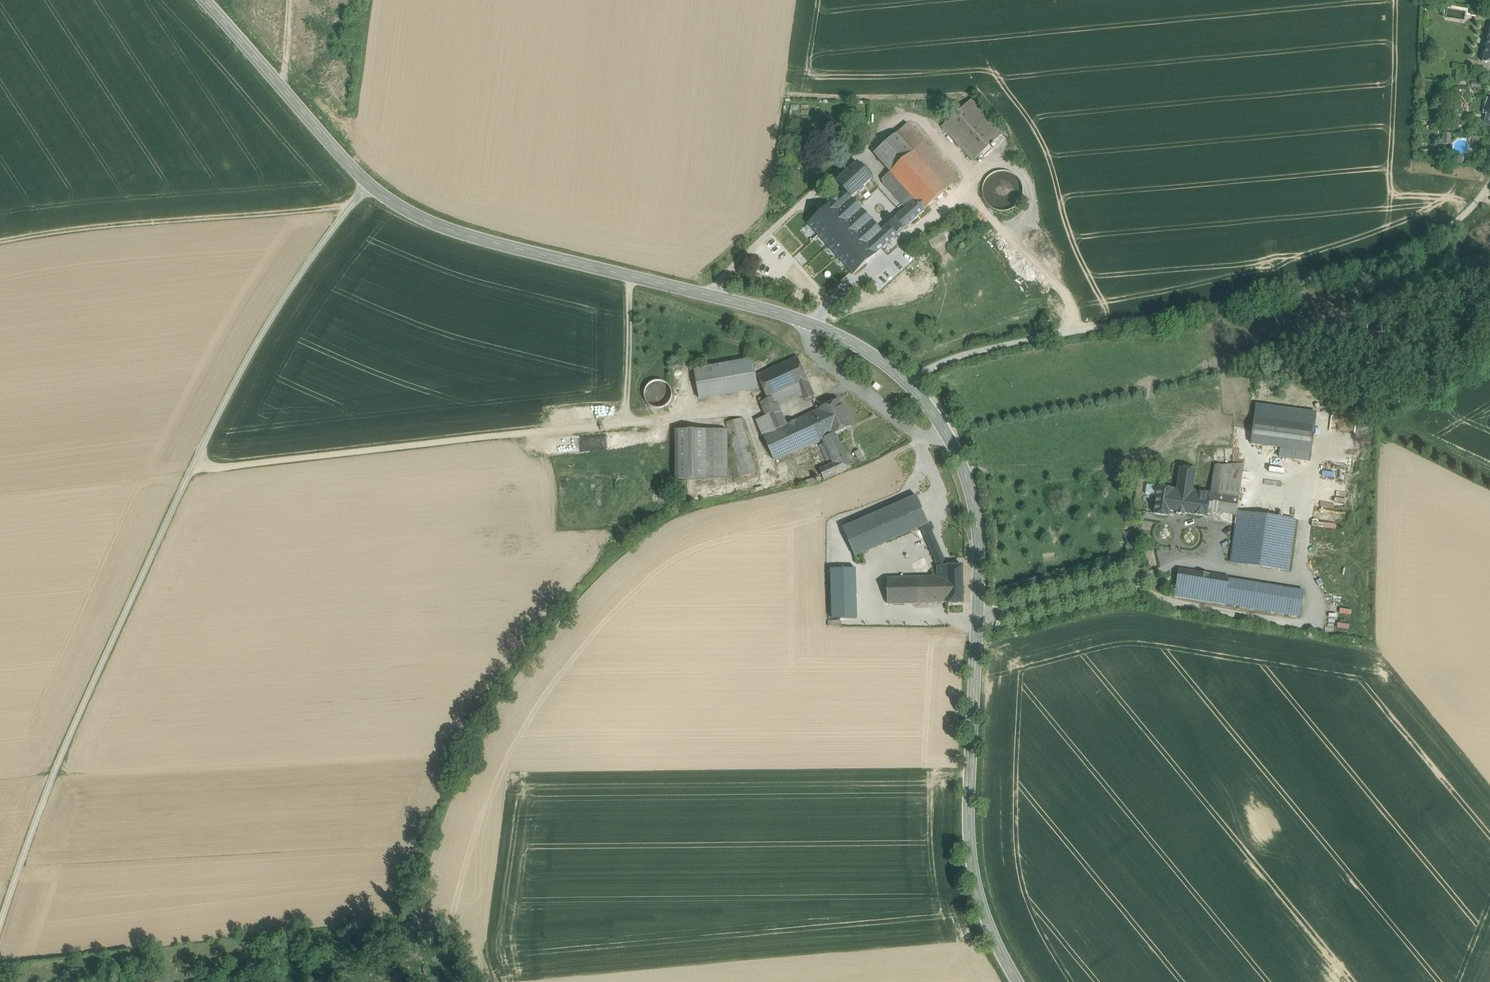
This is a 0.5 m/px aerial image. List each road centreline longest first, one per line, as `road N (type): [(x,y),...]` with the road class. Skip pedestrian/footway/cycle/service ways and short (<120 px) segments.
road 1 (unclassified): [(366,181),(266,325),(191,472),(54,774),(0,929)]
road 2 (unclassified): [(908,383),(942,360),(1004,341),(1199,311),(1419,244),(1464,217),(1489,184)]
road 3 (secondary): [(1016,981),(977,891),(969,826),(979,537),(968,479),(938,417),(908,383)]
road 4 (secondary): [(0,675),(206,281),(293,157)]
road 5 (secondary): [(908,383),(863,348),(810,324),(425,221),(366,181)]
road 6 (track): [(705,413),(191,472)]
road 7 (track): [(352,204),(79,224),(0,240)]
road 8 (secondary): [(337,100),(427,0)]
road 9 (secondary): [(292,100),(205,0)]

